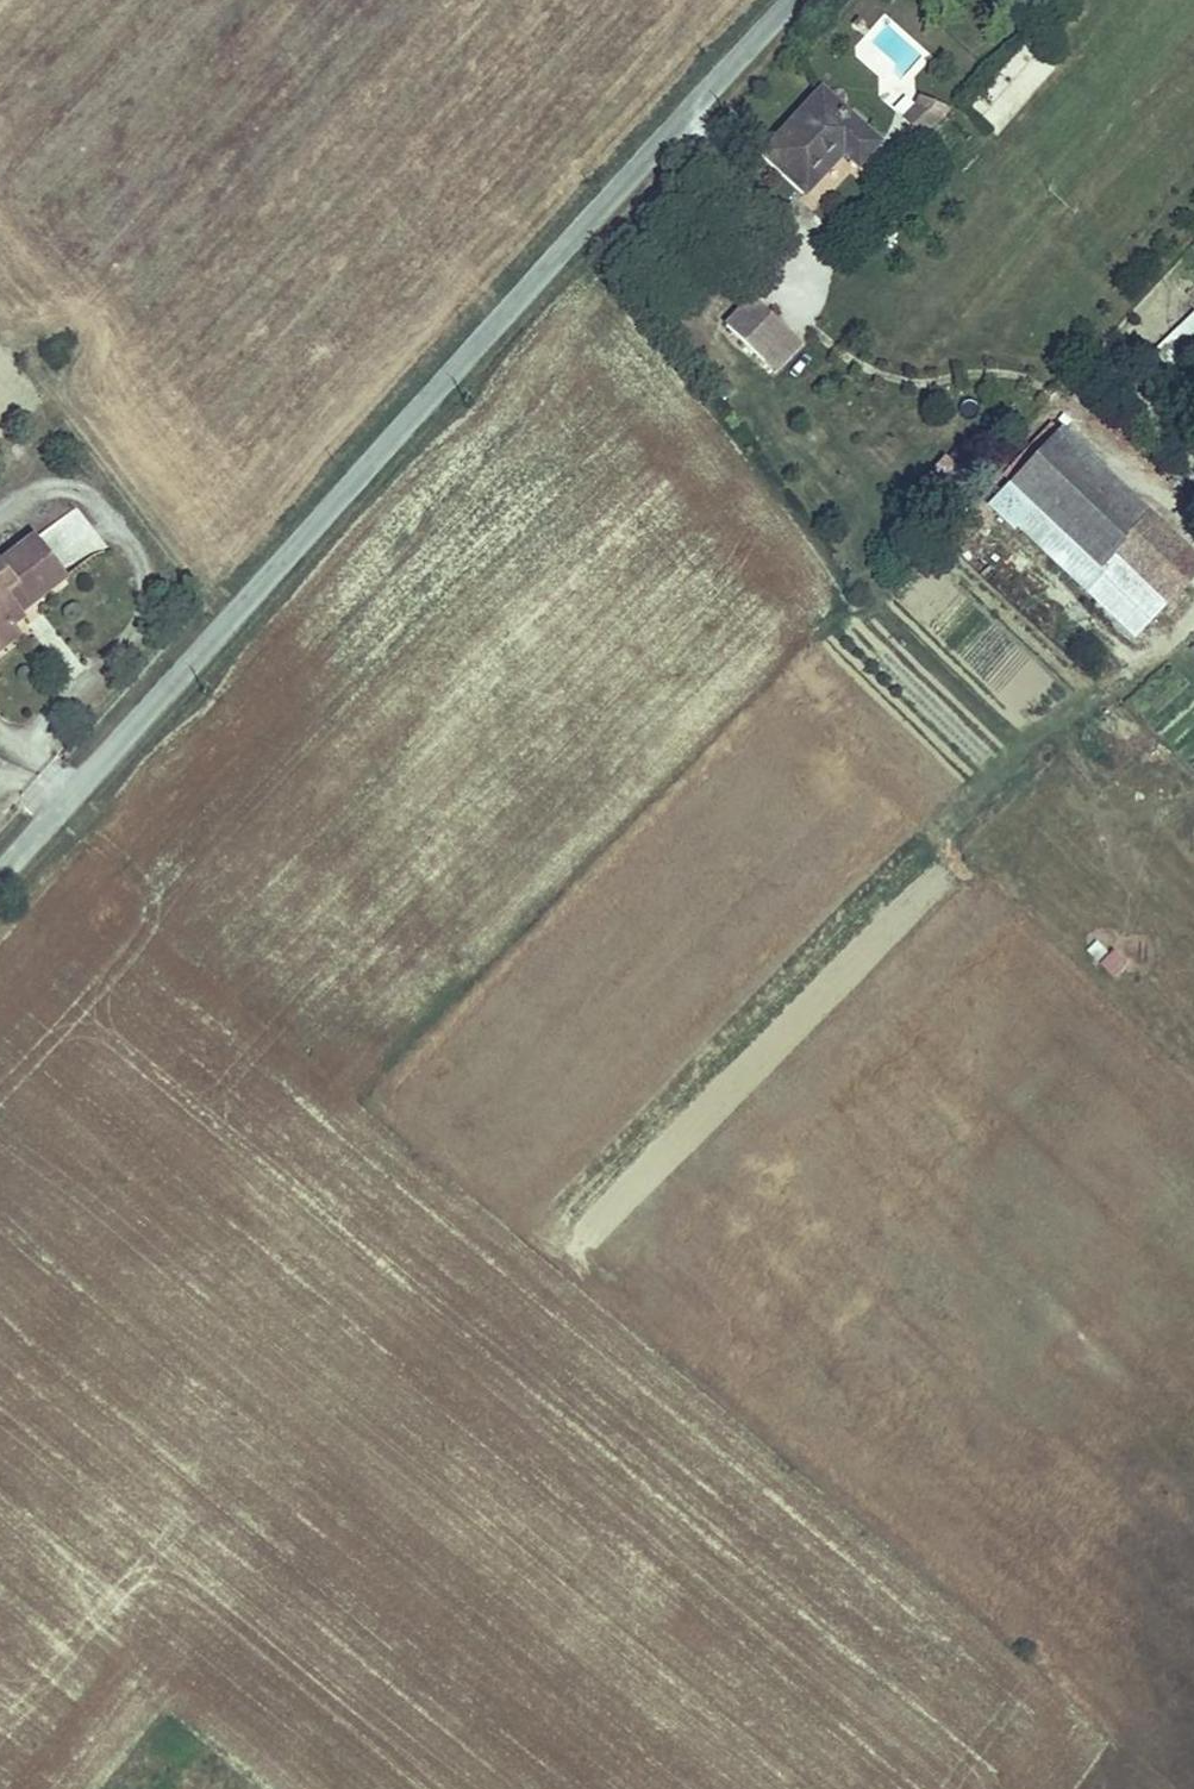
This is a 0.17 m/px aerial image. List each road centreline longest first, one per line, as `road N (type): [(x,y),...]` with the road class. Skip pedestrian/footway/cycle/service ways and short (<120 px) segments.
road 1 (unclassified): [(0,868),(792,0)]

